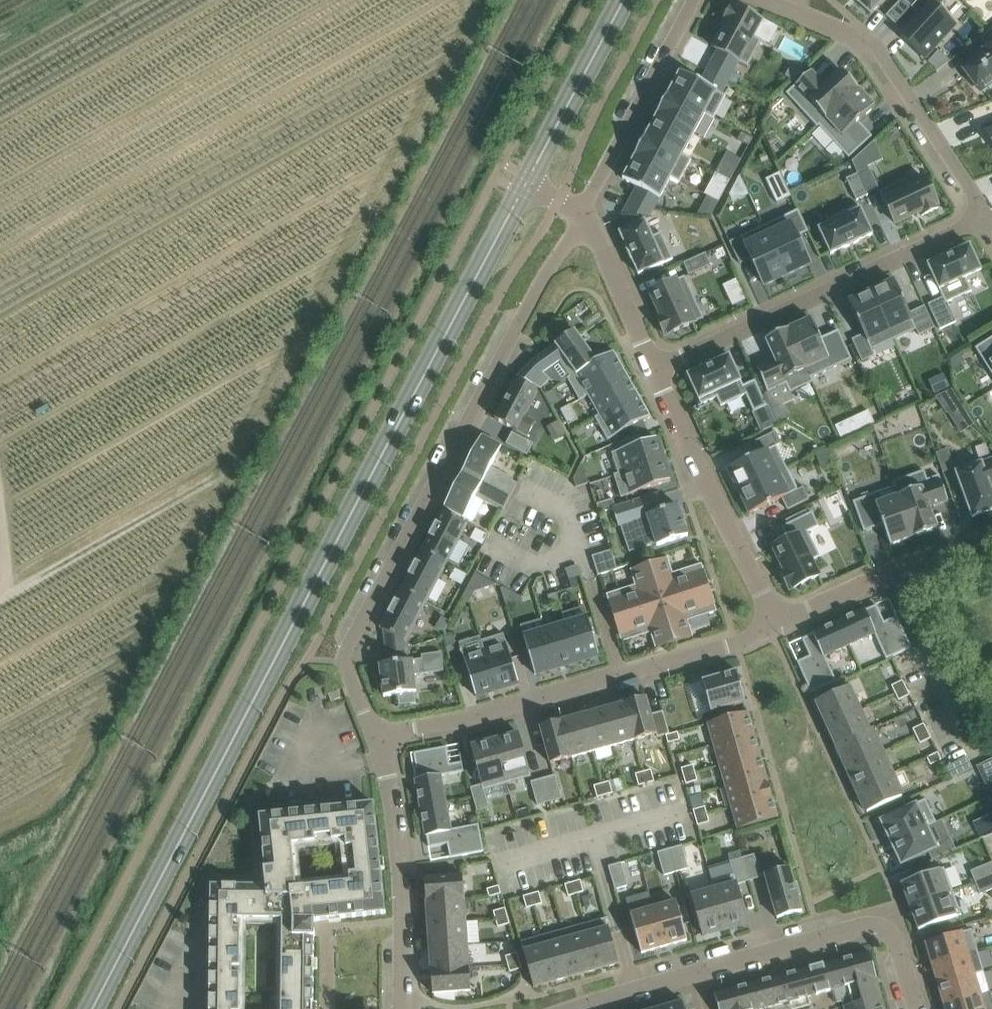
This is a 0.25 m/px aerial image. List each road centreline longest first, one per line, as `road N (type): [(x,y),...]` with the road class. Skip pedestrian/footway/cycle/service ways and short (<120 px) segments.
road 1 (tertiary): [(88,1008),(525,184)]
road 2 (residential): [(375,735),(345,663),(348,647),(583,215)]
road 3 (residential): [(779,624),(466,720),(375,735)]
road 4 (residential): [(917,1008),(897,944),(863,926),(574,1008)]
road 5 (residential): [(654,368),(987,215)]
road 6 (residential): [(987,215),(880,50),(768,0)]
road 7 (residential): [(654,368),(779,624)]
road 8 (residential): [(375,735),(400,869),(403,1008)]
road 9 (residential): [(695,0),(583,215)]
road 10 (residential): [(991,538),(893,571),(779,624)]
road 11 (tertiary): [(525,184),(623,0)]
road 12 (residential): [(583,215),(654,368)]

